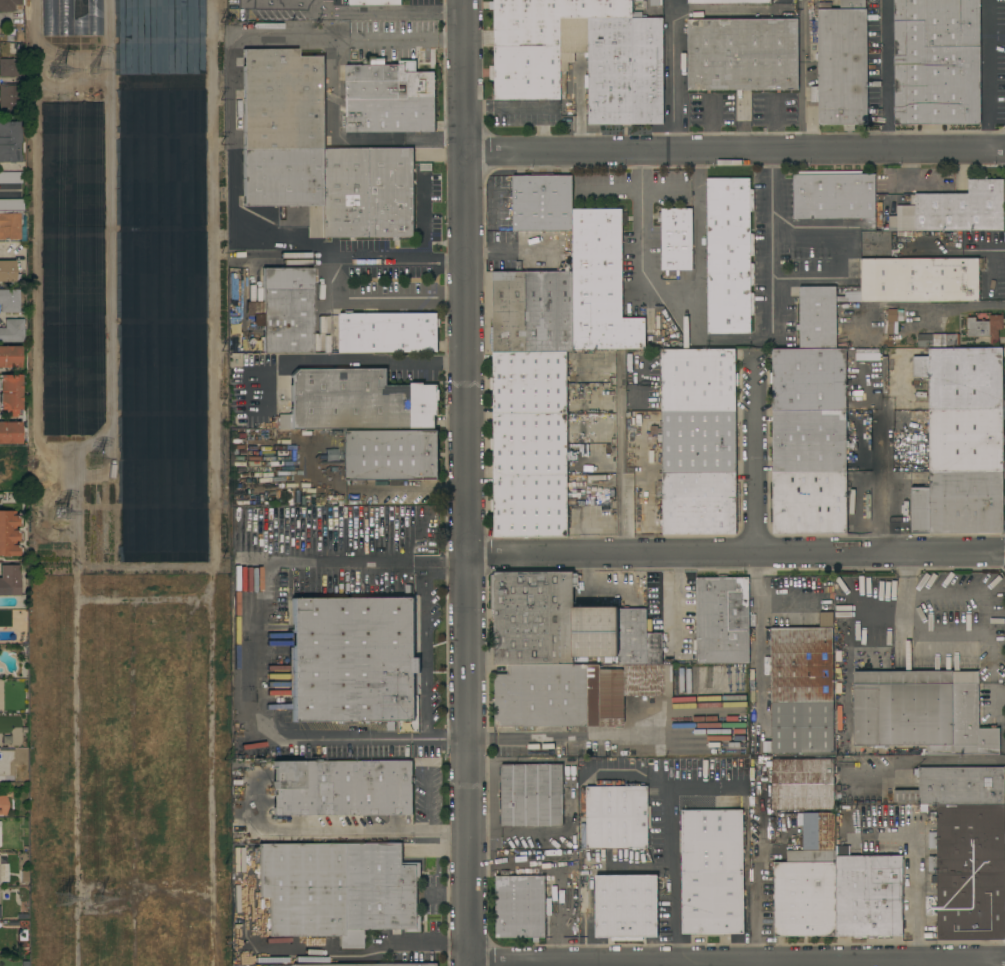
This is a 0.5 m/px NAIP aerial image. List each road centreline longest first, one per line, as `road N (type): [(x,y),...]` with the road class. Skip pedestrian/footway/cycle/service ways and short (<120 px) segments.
road 1 (residential): [(466,0),(470,965)]
road 2 (residential): [(467,153),(1004,150)]
road 3 (residential): [(468,557),(1004,552)]
road 4 (residential): [(470,962),(1004,960)]
road 5 (residential): [(759,355),(759,554)]
road 6 (residential): [(467,257),(326,256)]

